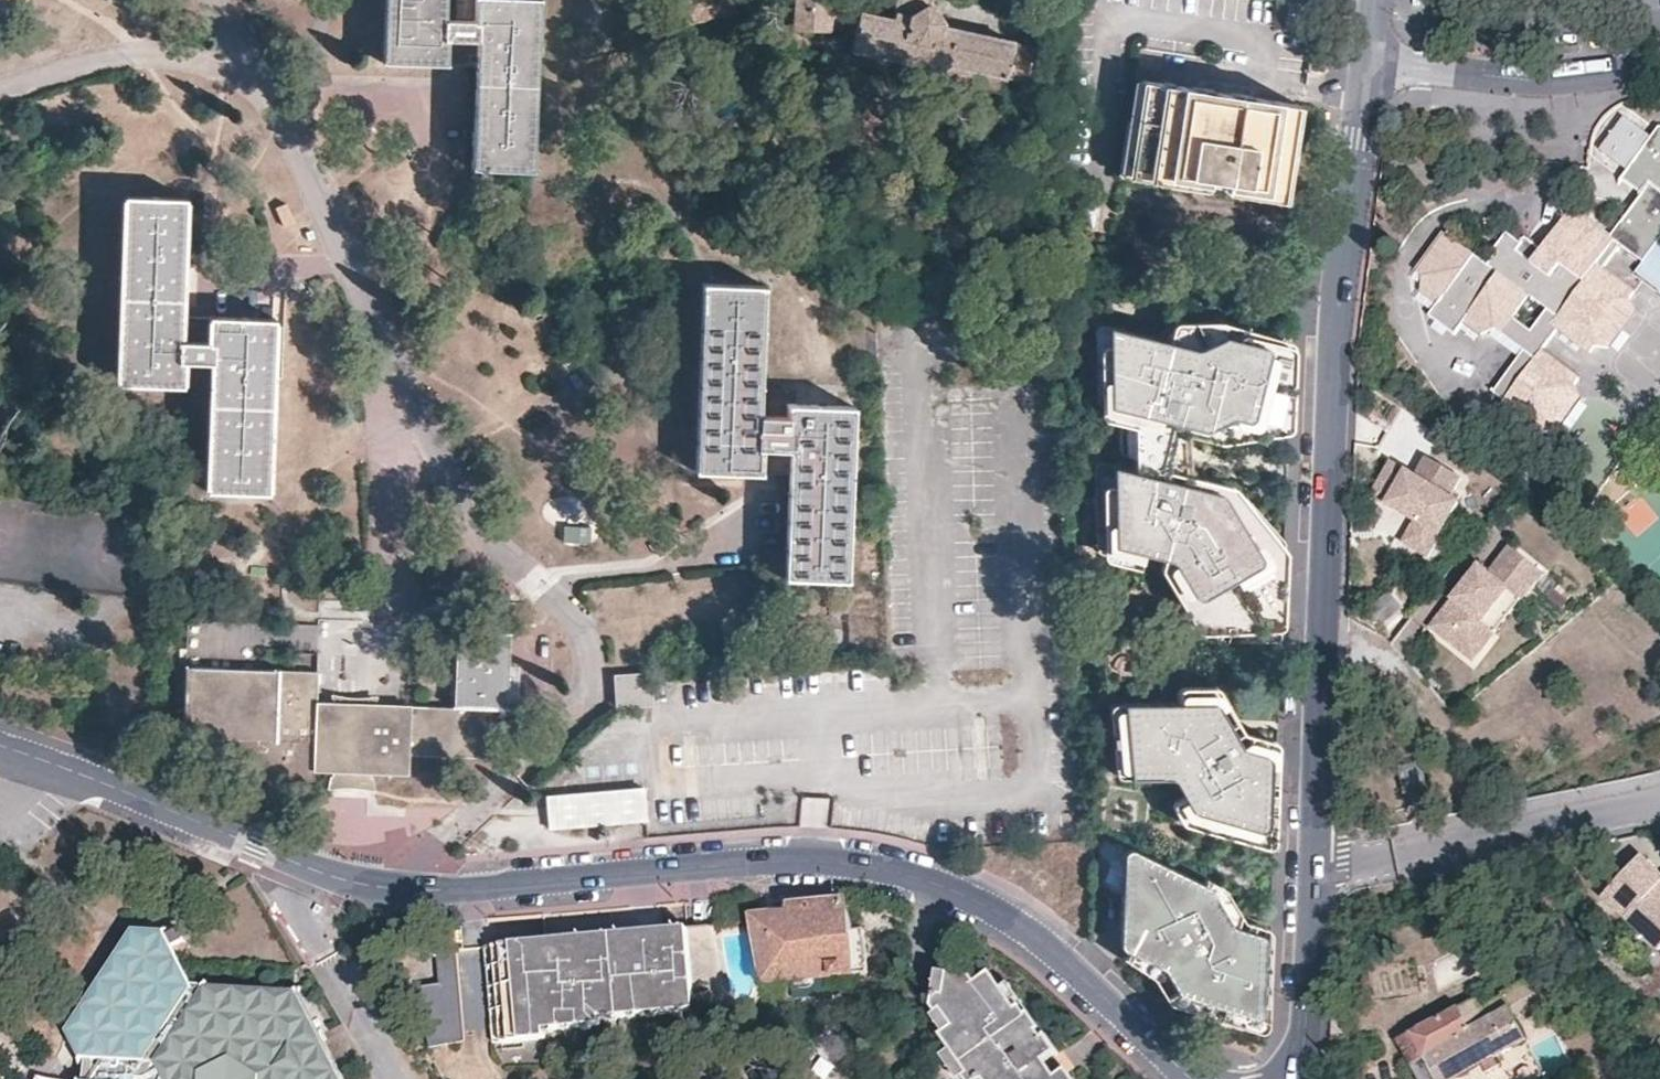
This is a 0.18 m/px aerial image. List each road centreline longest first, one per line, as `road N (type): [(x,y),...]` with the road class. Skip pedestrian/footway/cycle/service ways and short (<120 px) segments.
road 1 (residential): [(0,745),(329,874),(395,888),(816,857),(924,875),(1014,916),(1193,1078)]
road 2 (residential): [(1372,66),(1336,366),(1315,860)]
road 3 (residential): [(1315,860),(1659,803)]
road 4 (residential): [(1659,71),(1528,81),(1372,66)]
road 5 (residential): [(1315,860),(1304,1063)]

